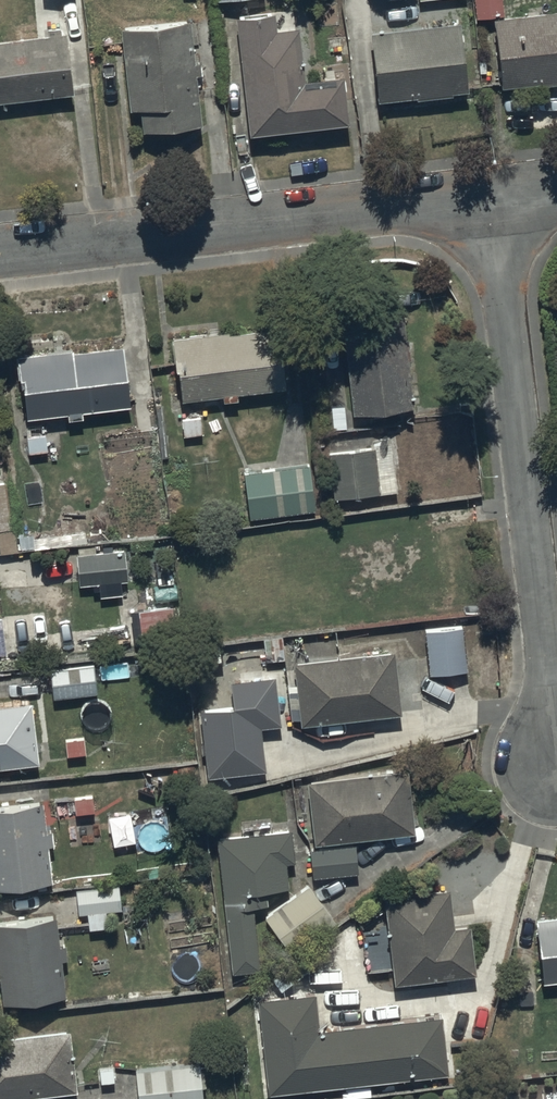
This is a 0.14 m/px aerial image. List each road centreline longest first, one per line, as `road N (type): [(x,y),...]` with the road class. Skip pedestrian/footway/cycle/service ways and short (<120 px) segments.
road 1 (residential): [(483,190),(554,765)]
road 2 (residential): [(483,190),(0,249)]

